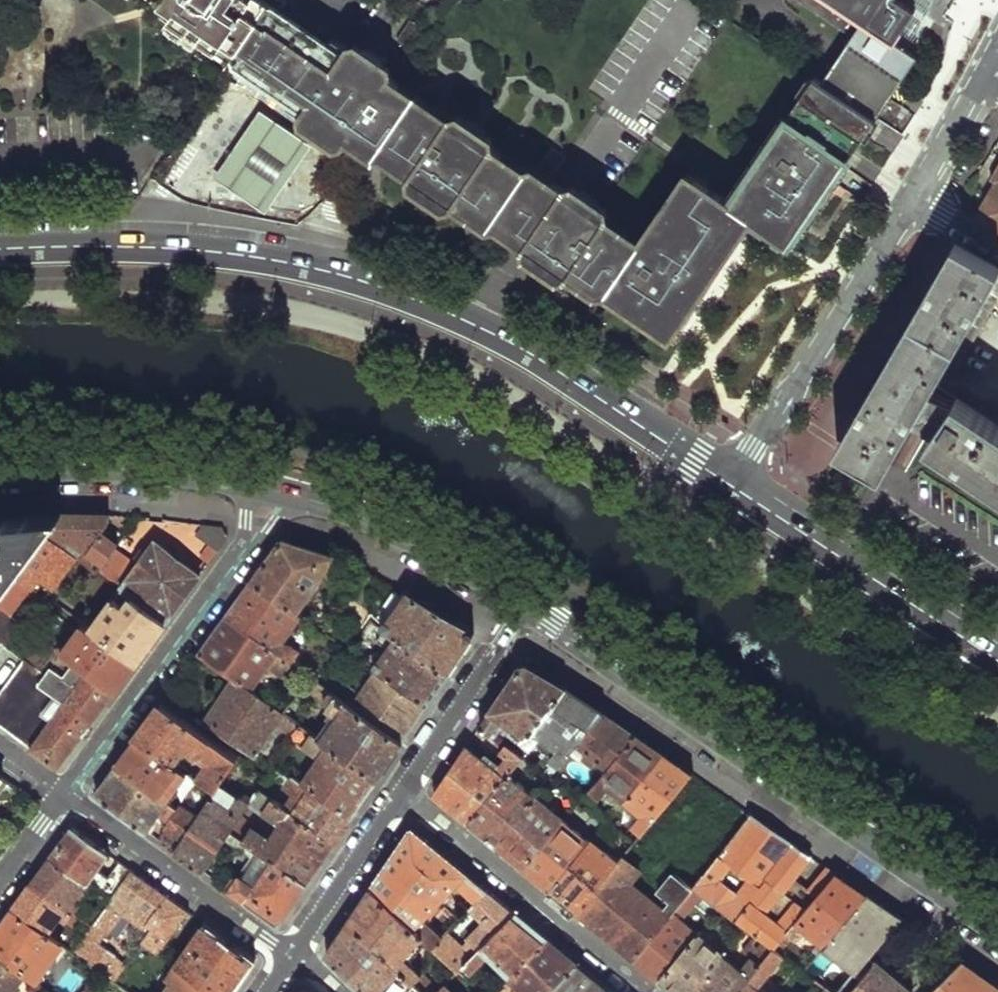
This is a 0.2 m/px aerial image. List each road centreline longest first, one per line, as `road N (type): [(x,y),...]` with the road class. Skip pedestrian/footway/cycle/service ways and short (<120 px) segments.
road 1 (primary): [(0,248),(148,246),(329,276),(488,335),(734,482)]
road 2 (primary): [(997,927),(526,607)]
road 3 (residential): [(270,489),(259,524),(64,794)]
road 4 (residential): [(912,199),(734,482)]
road 5 (primary): [(734,482),(997,655)]
road 6 (residential): [(404,793),(646,991)]
road 7 (primary): [(526,607),(394,532),(270,489)]
road 8 (residential): [(64,794),(292,956)]
road 9 (primary): [(270,489),(132,469),(0,469)]
road 10 (tertiary): [(404,793),(526,607)]
road 11 (tertiary): [(292,956),(404,793)]
road 12 (residential): [(991,62),(912,199)]

